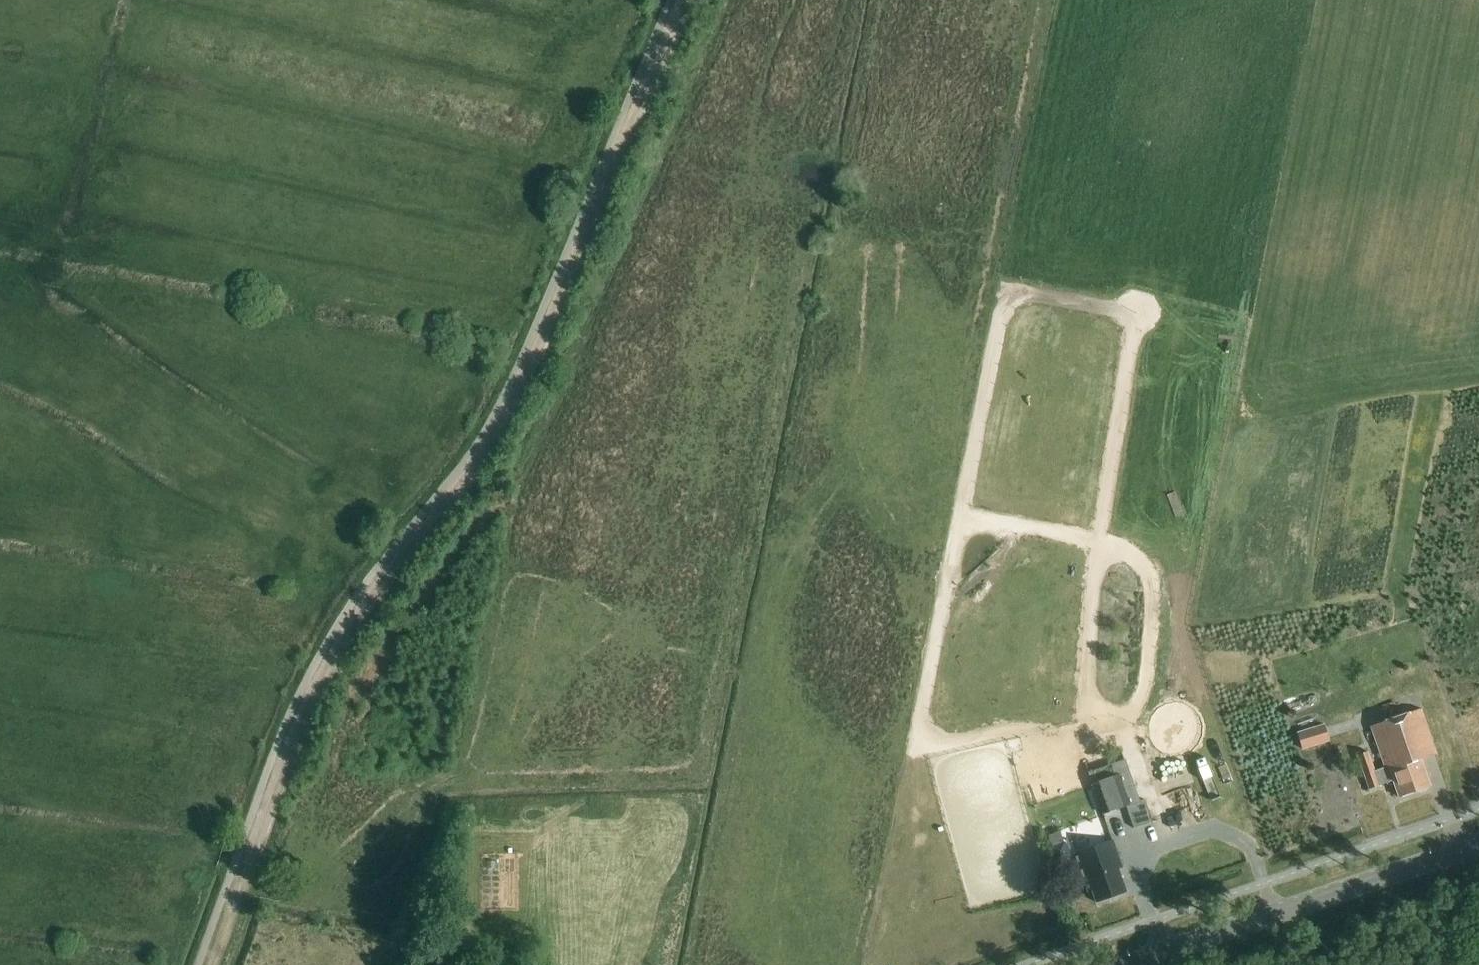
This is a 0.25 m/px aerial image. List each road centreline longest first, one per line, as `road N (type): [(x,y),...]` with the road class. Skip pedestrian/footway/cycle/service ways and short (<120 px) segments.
road 1 (track): [(216,964),(292,752),(359,624),(512,418),(687,0)]
road 2 (tertiary): [(1125,964),(1478,842)]

